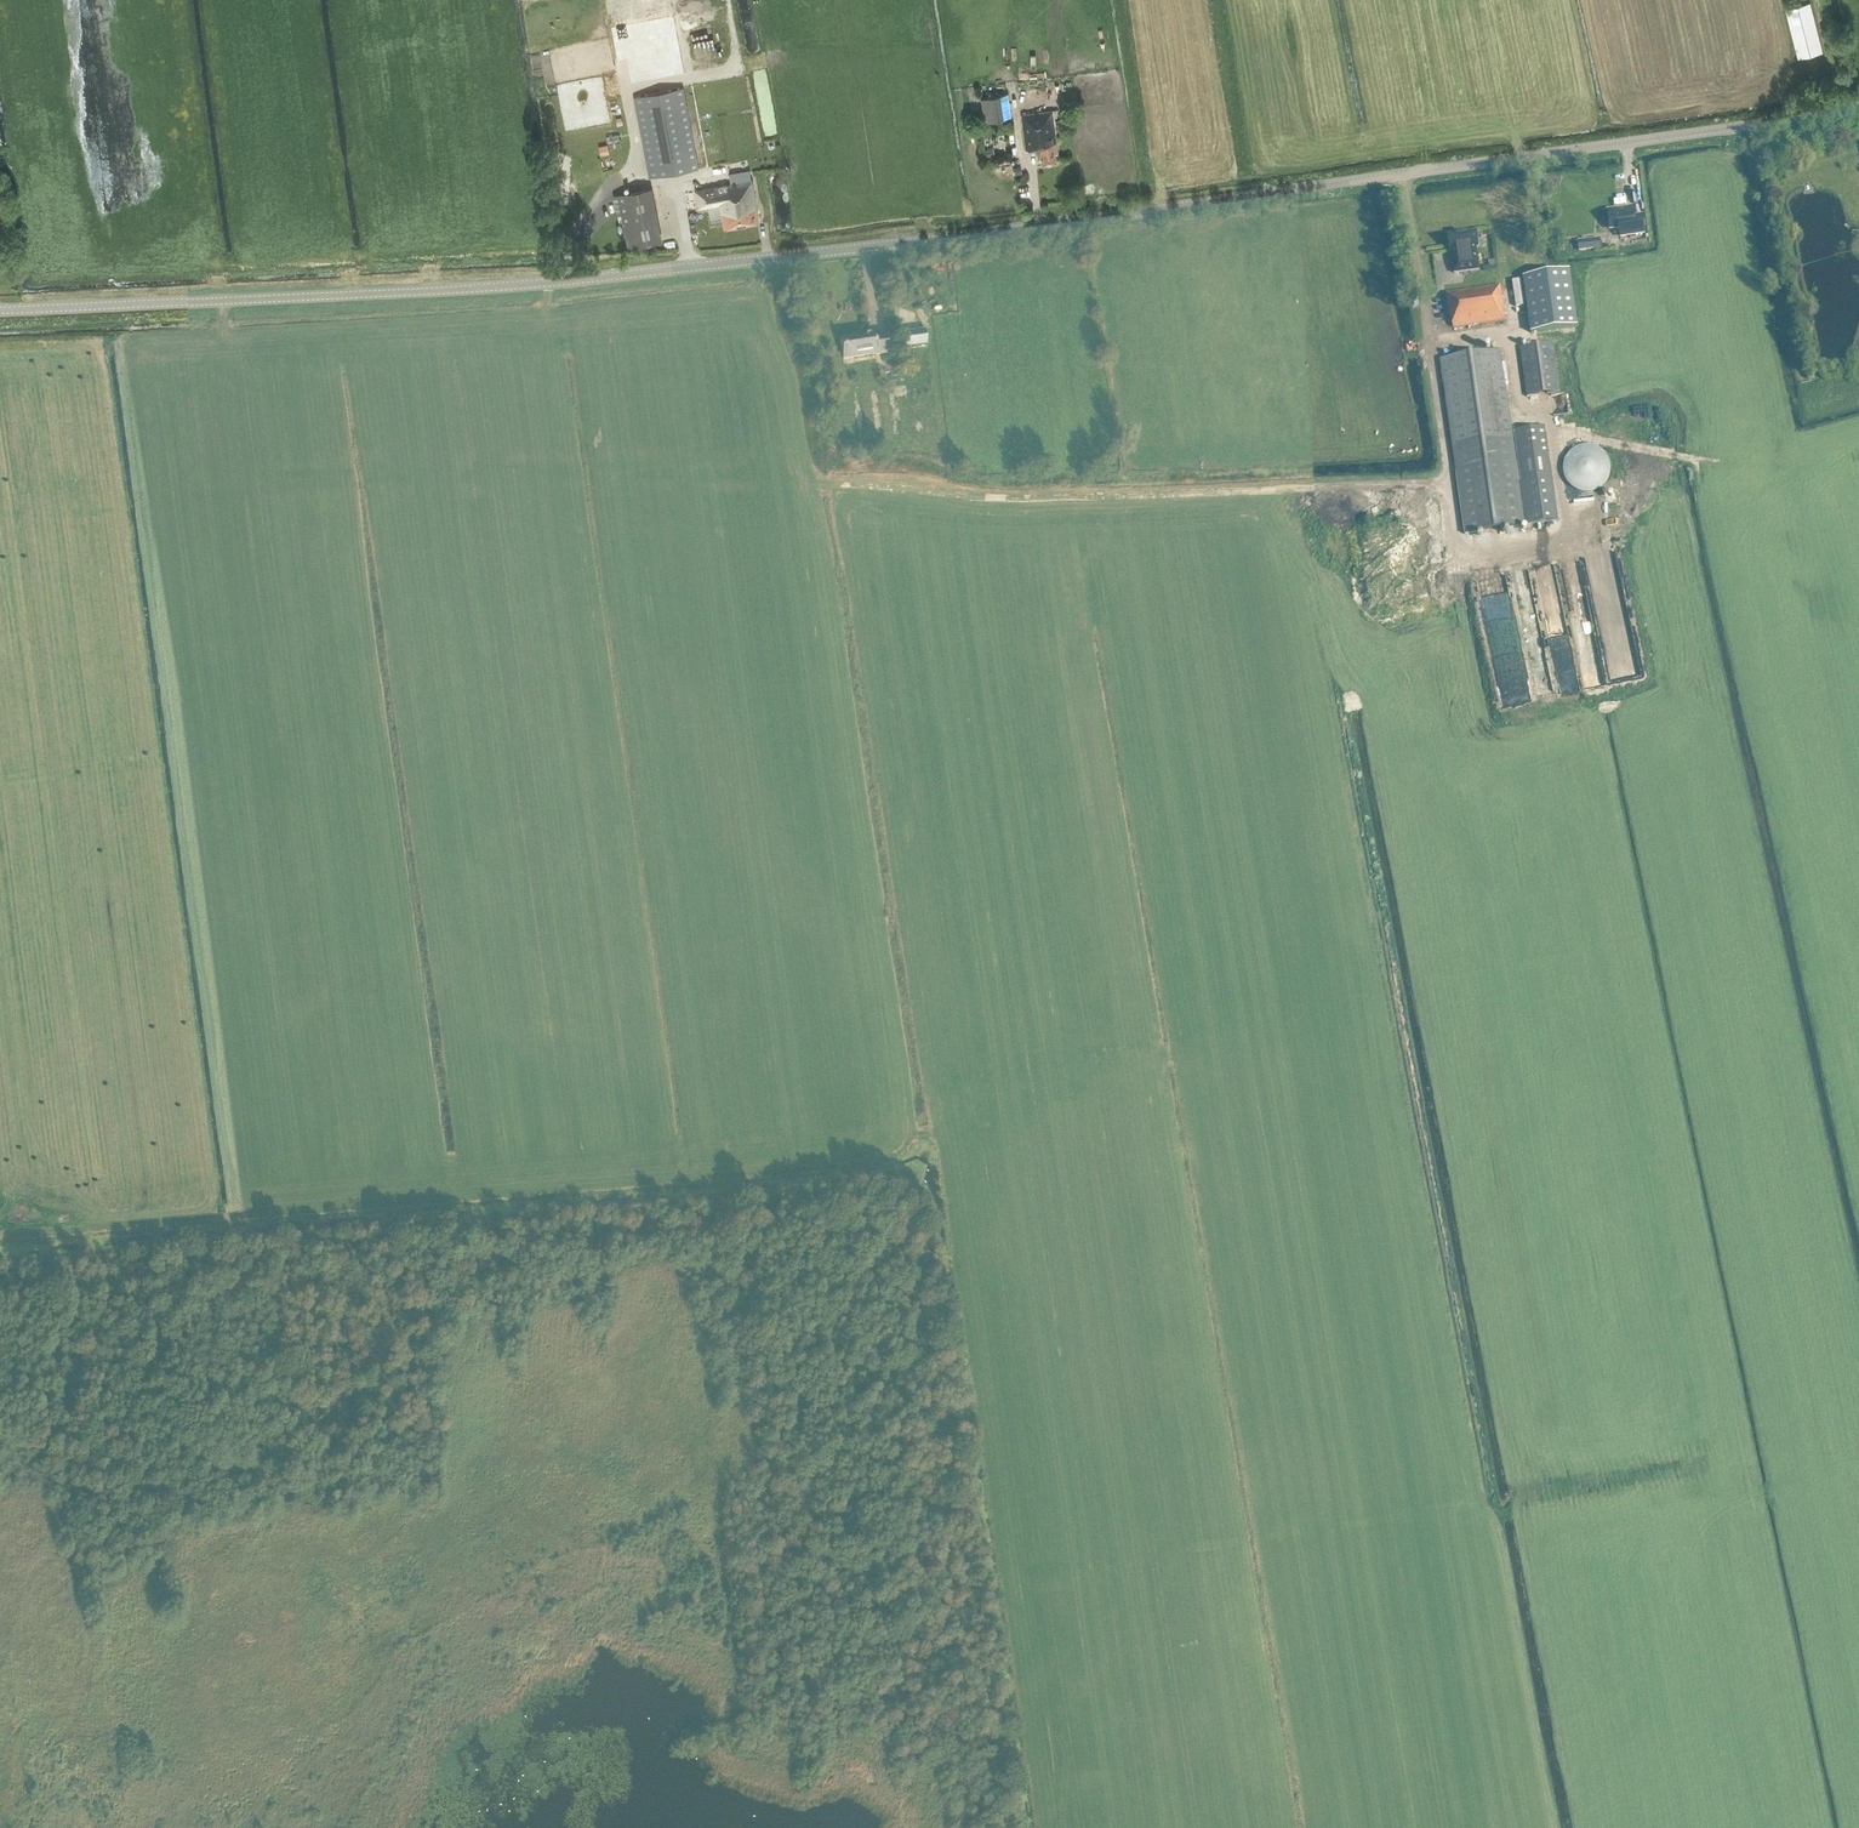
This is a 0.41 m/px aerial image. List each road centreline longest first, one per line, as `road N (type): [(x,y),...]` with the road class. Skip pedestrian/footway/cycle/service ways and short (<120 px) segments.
road 1 (tertiary): [(0,313),(625,277),(1858,111)]

